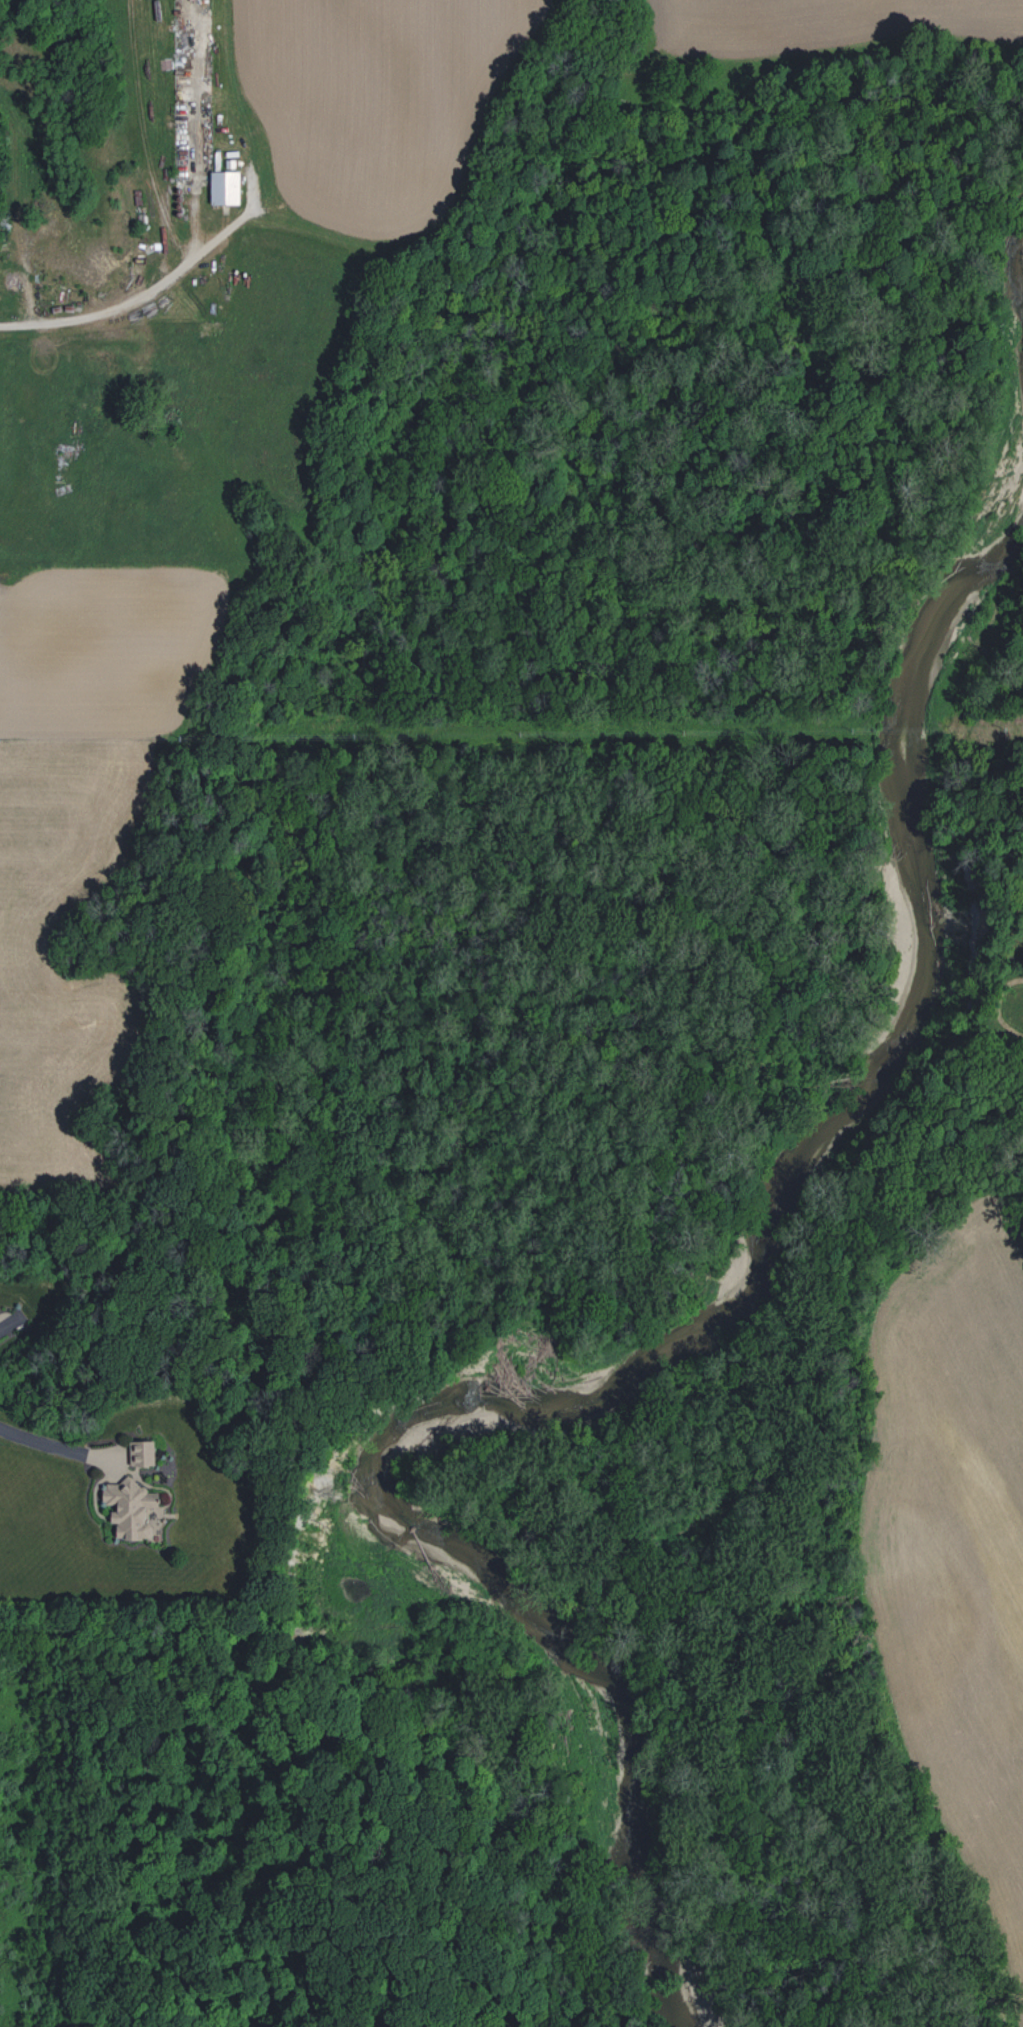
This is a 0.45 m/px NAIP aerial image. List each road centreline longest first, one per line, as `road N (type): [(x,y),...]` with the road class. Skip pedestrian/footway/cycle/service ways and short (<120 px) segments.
road 1 (residential): [(0,330),(83,323),(169,279)]

